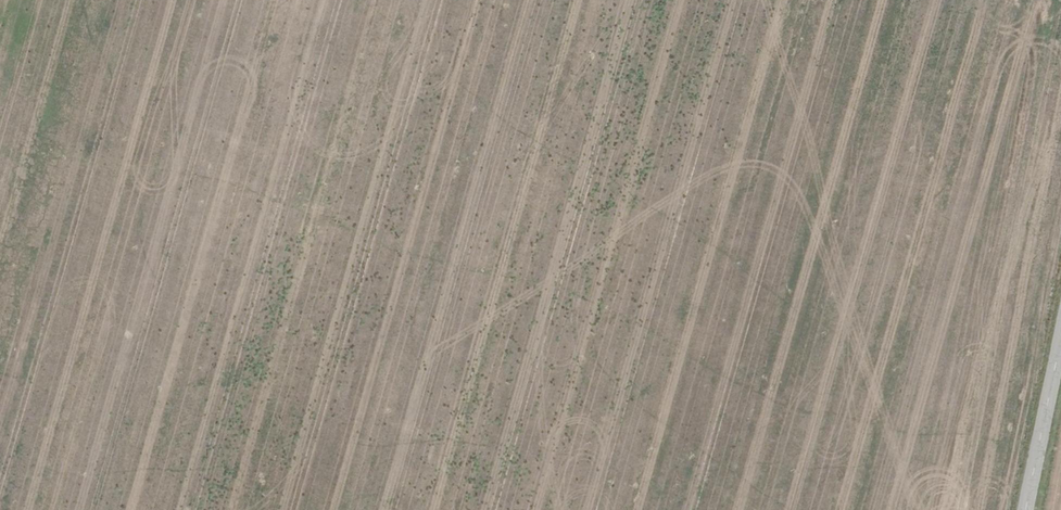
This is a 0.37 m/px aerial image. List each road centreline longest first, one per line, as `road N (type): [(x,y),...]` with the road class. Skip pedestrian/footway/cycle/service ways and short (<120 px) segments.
road 1 (secondary): [(1031,509),(1060,364)]

